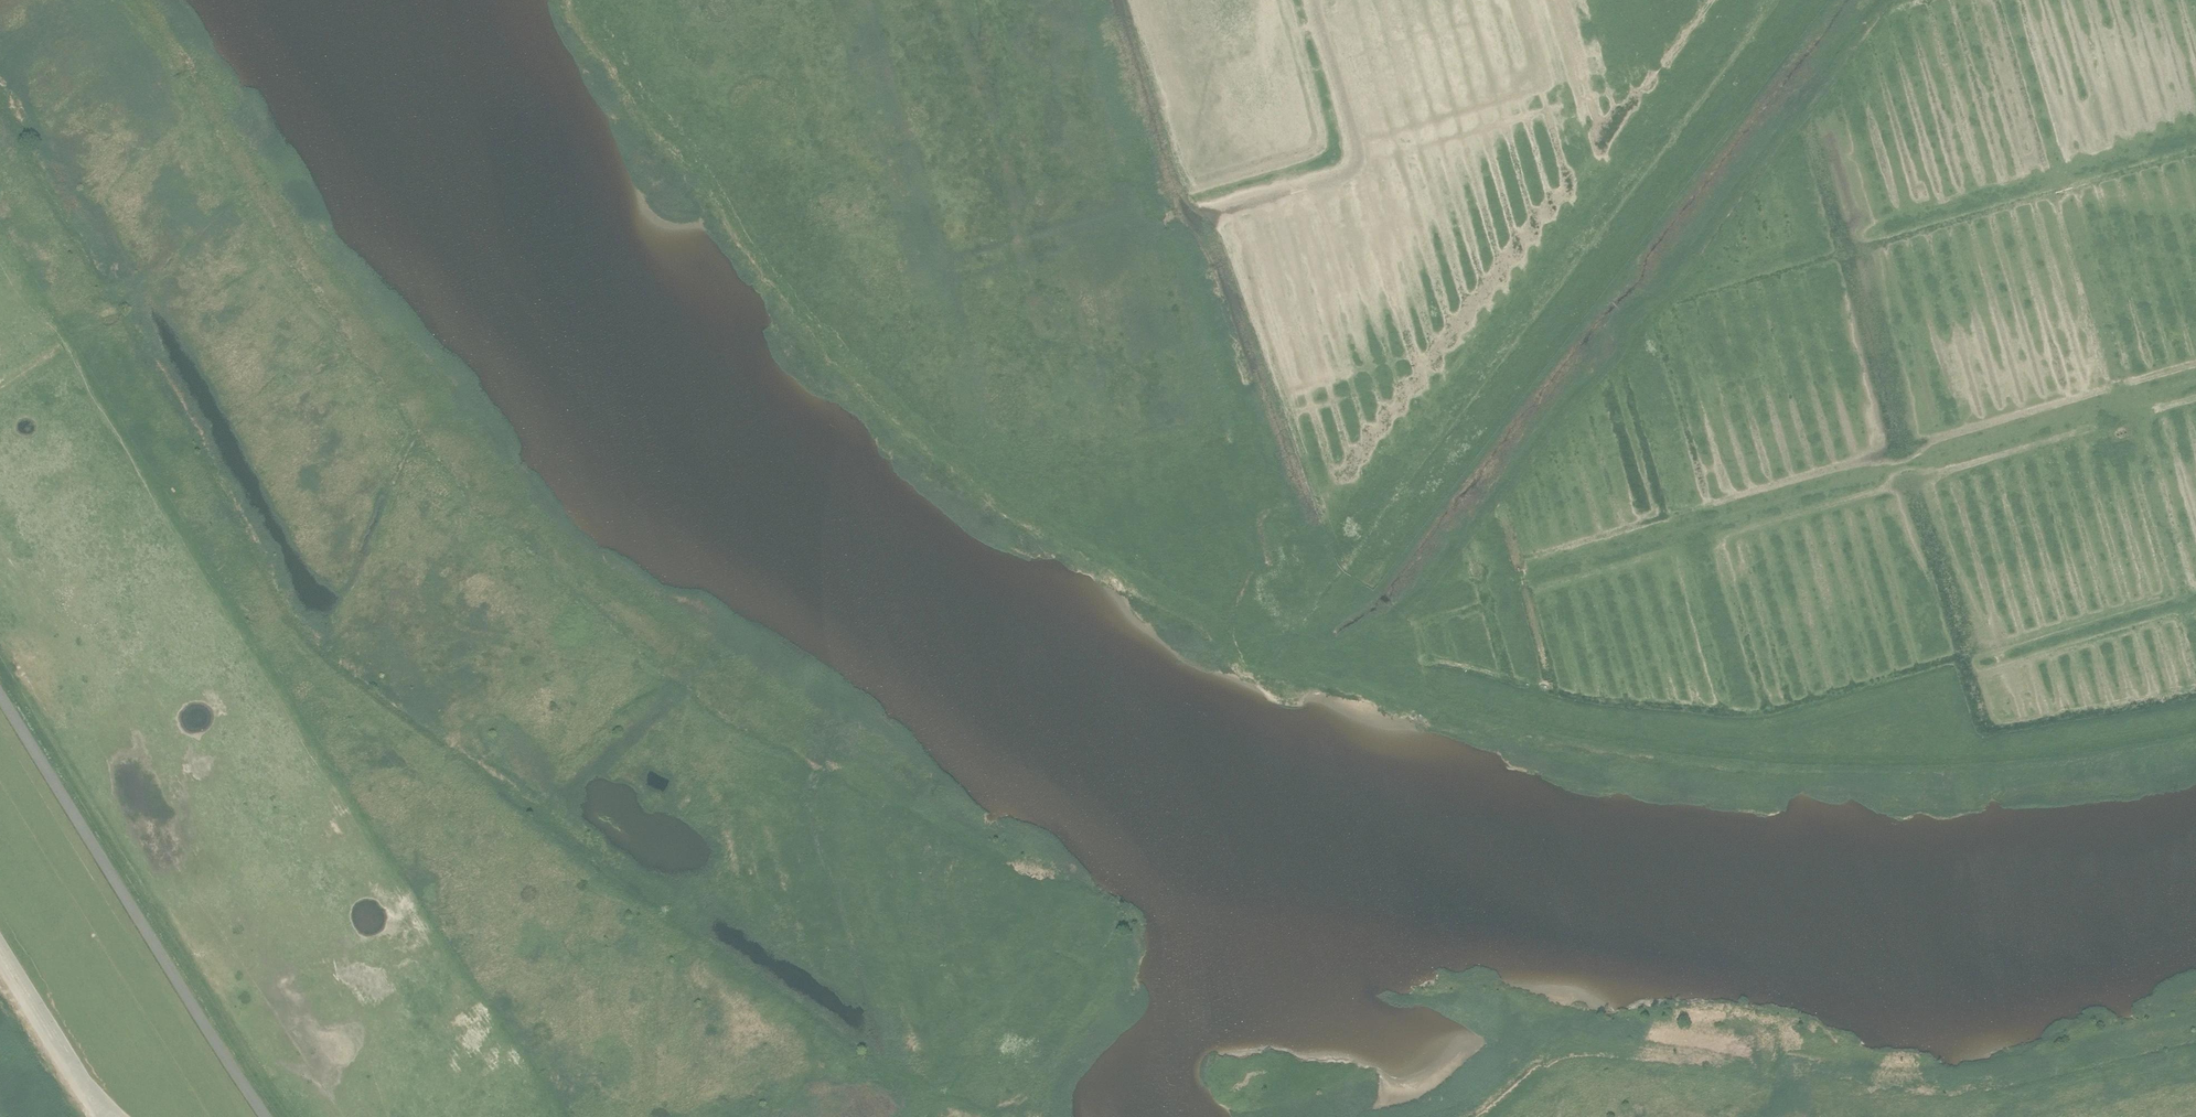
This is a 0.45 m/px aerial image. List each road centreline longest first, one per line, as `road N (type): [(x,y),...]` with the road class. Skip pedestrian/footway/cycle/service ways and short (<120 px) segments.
road 1 (track): [(110,1116),(0,940)]

